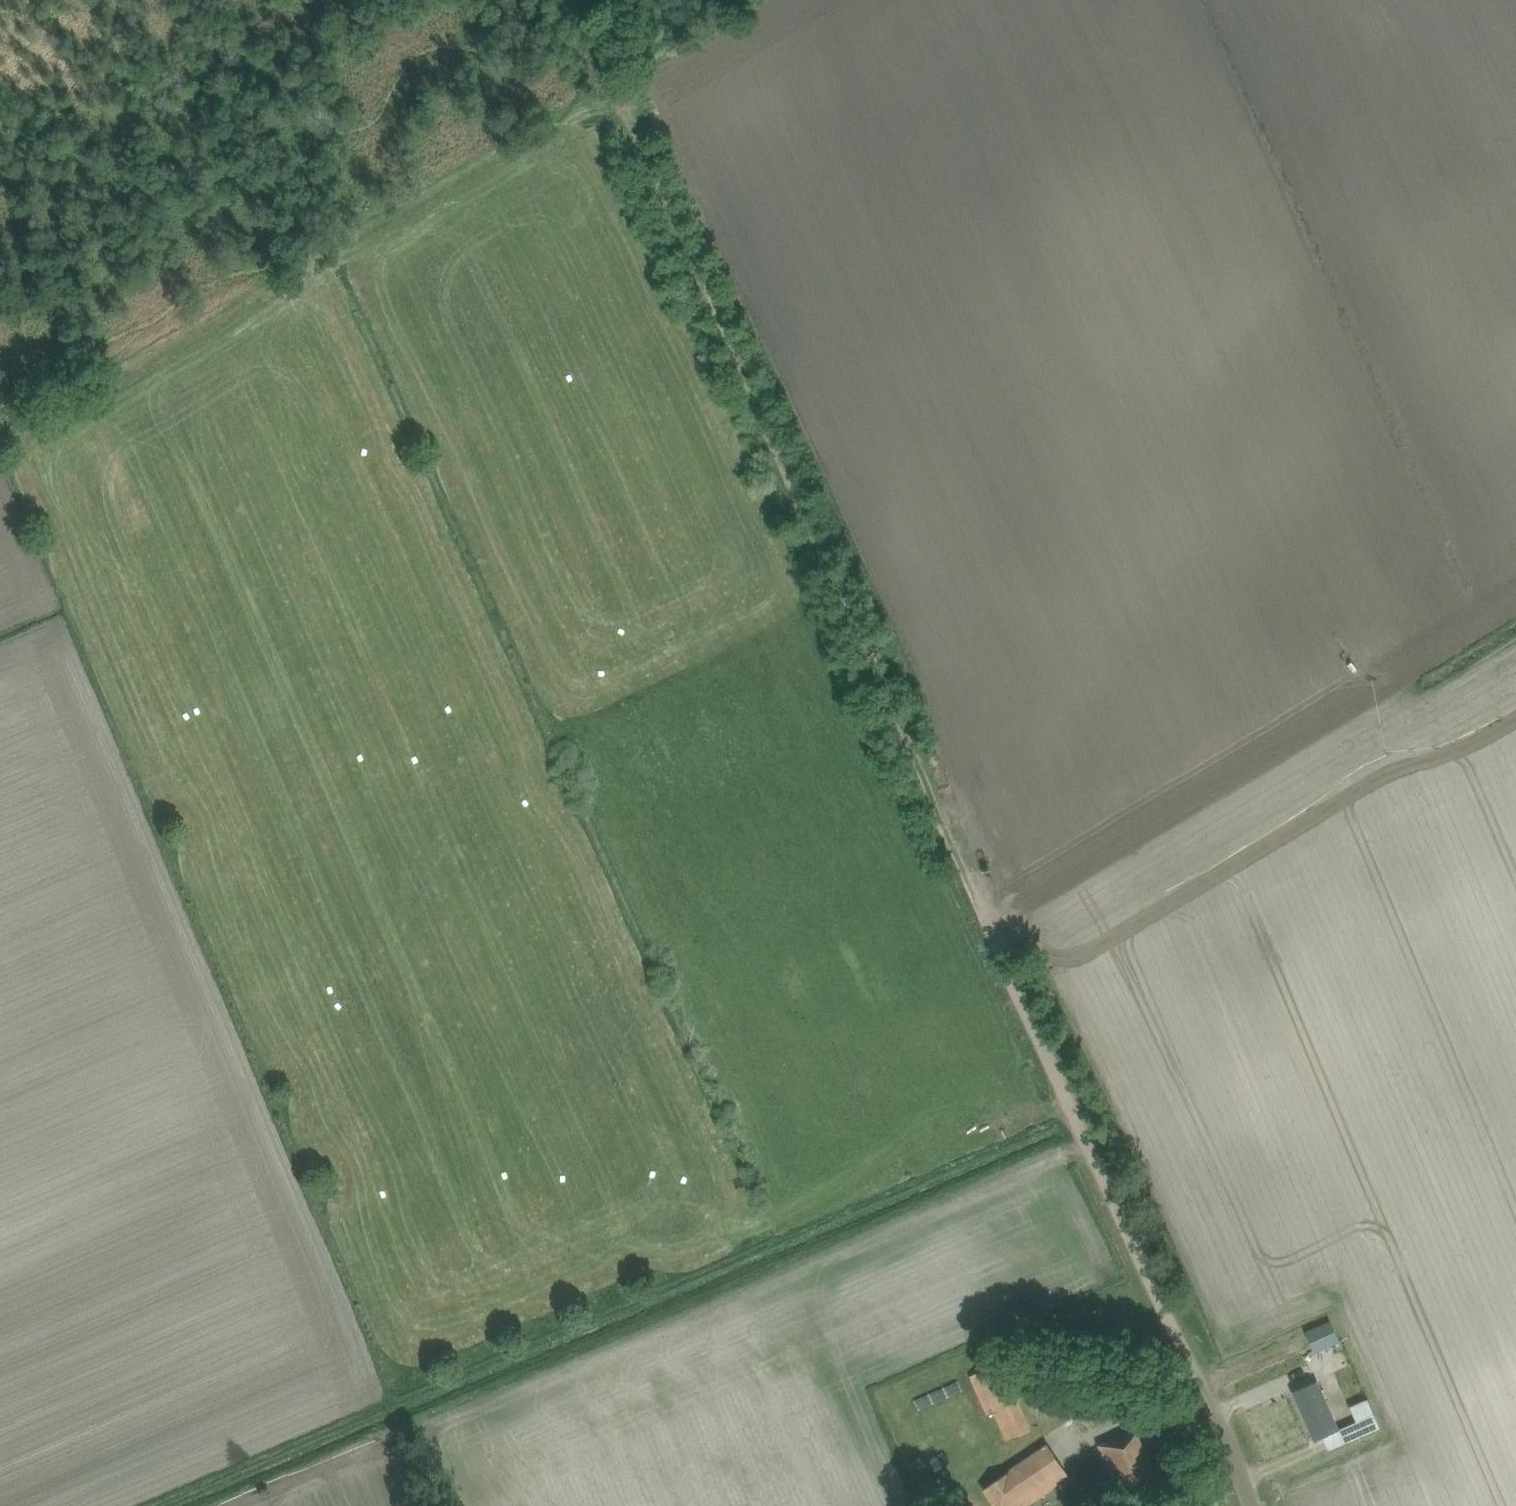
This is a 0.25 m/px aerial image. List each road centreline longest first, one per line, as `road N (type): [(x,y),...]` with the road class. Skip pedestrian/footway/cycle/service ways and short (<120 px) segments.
road 1 (track): [(1242,1505),(1123,1214),(573,0)]

